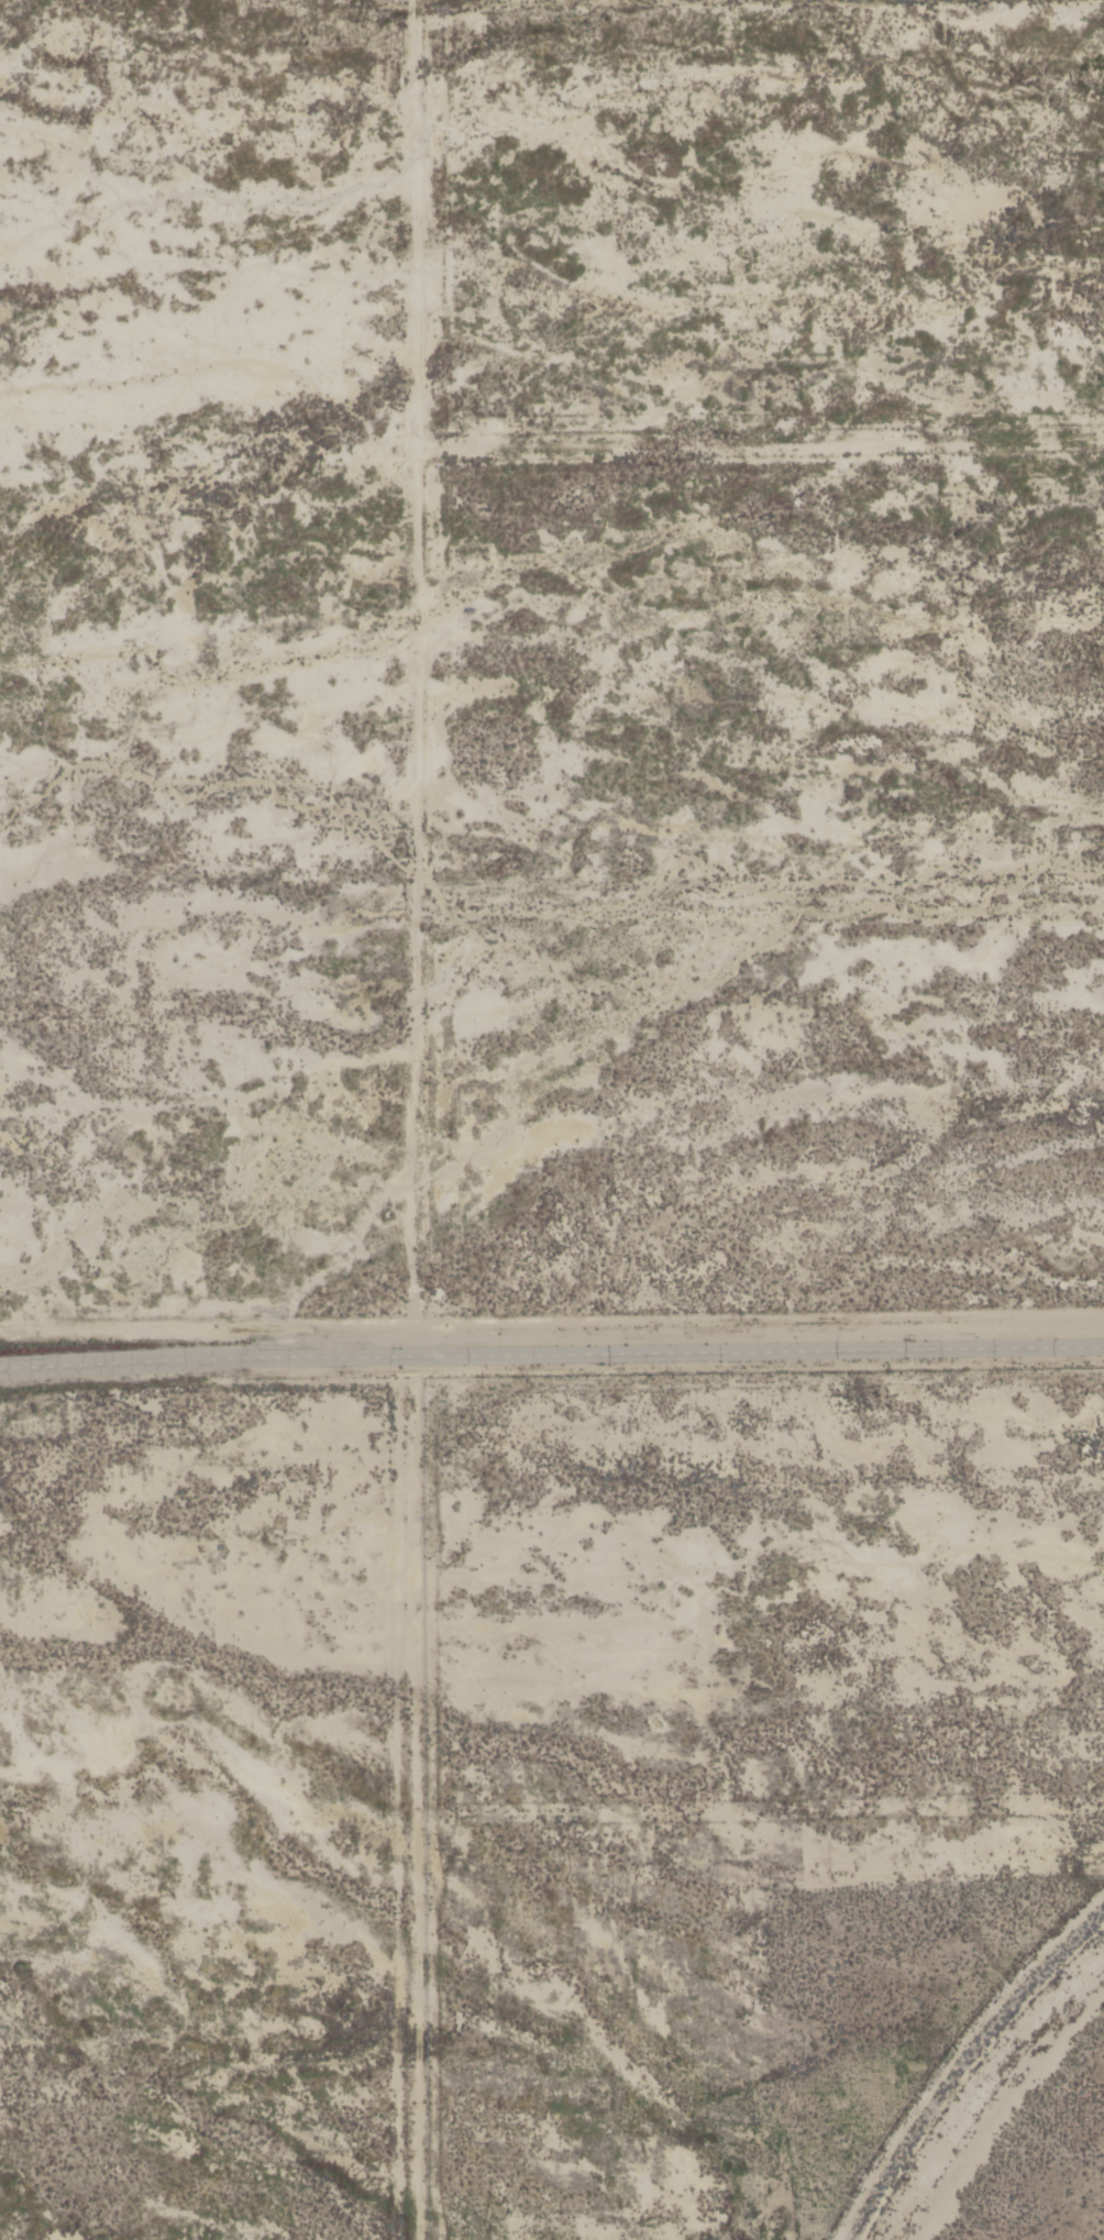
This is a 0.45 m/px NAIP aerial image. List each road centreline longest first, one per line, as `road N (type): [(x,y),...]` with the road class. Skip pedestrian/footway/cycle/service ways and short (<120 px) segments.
road 1 (residential): [(0,1370),(1103,1350)]

